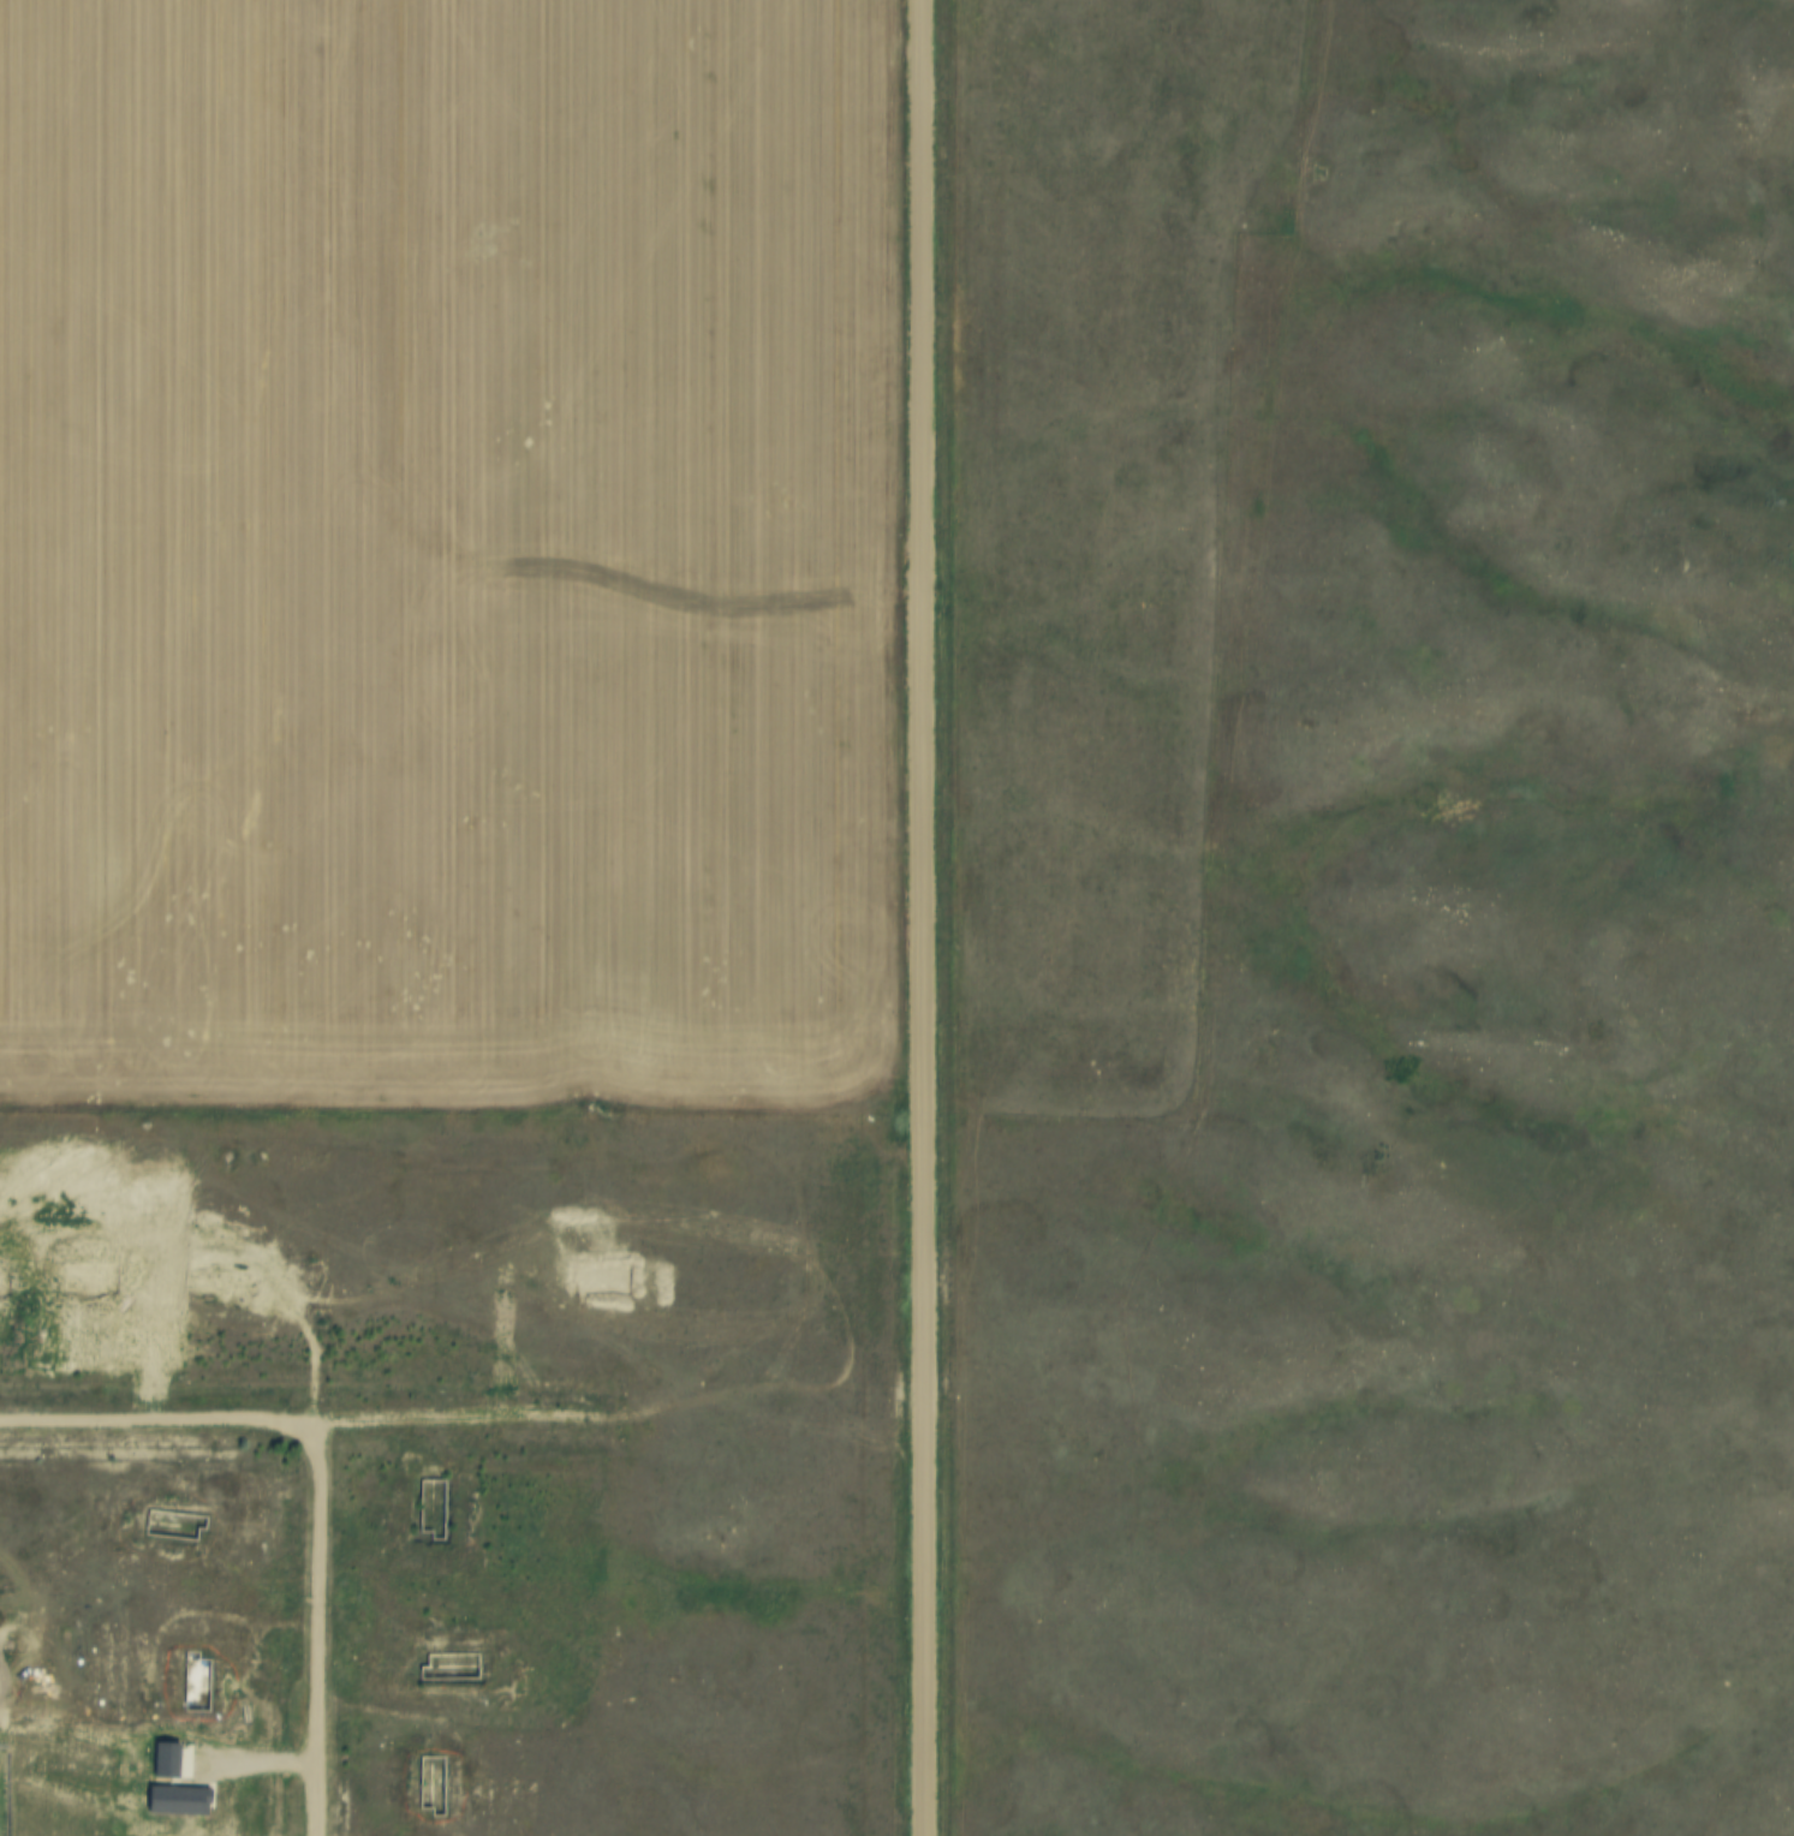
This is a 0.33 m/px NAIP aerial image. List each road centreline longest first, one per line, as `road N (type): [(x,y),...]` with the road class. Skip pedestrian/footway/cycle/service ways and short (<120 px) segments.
road 1 (residential): [(924,0),(925,1835)]
road 2 (residential): [(305,1835),(306,1418)]
road 3 (residential): [(0,1417),(306,1418)]

